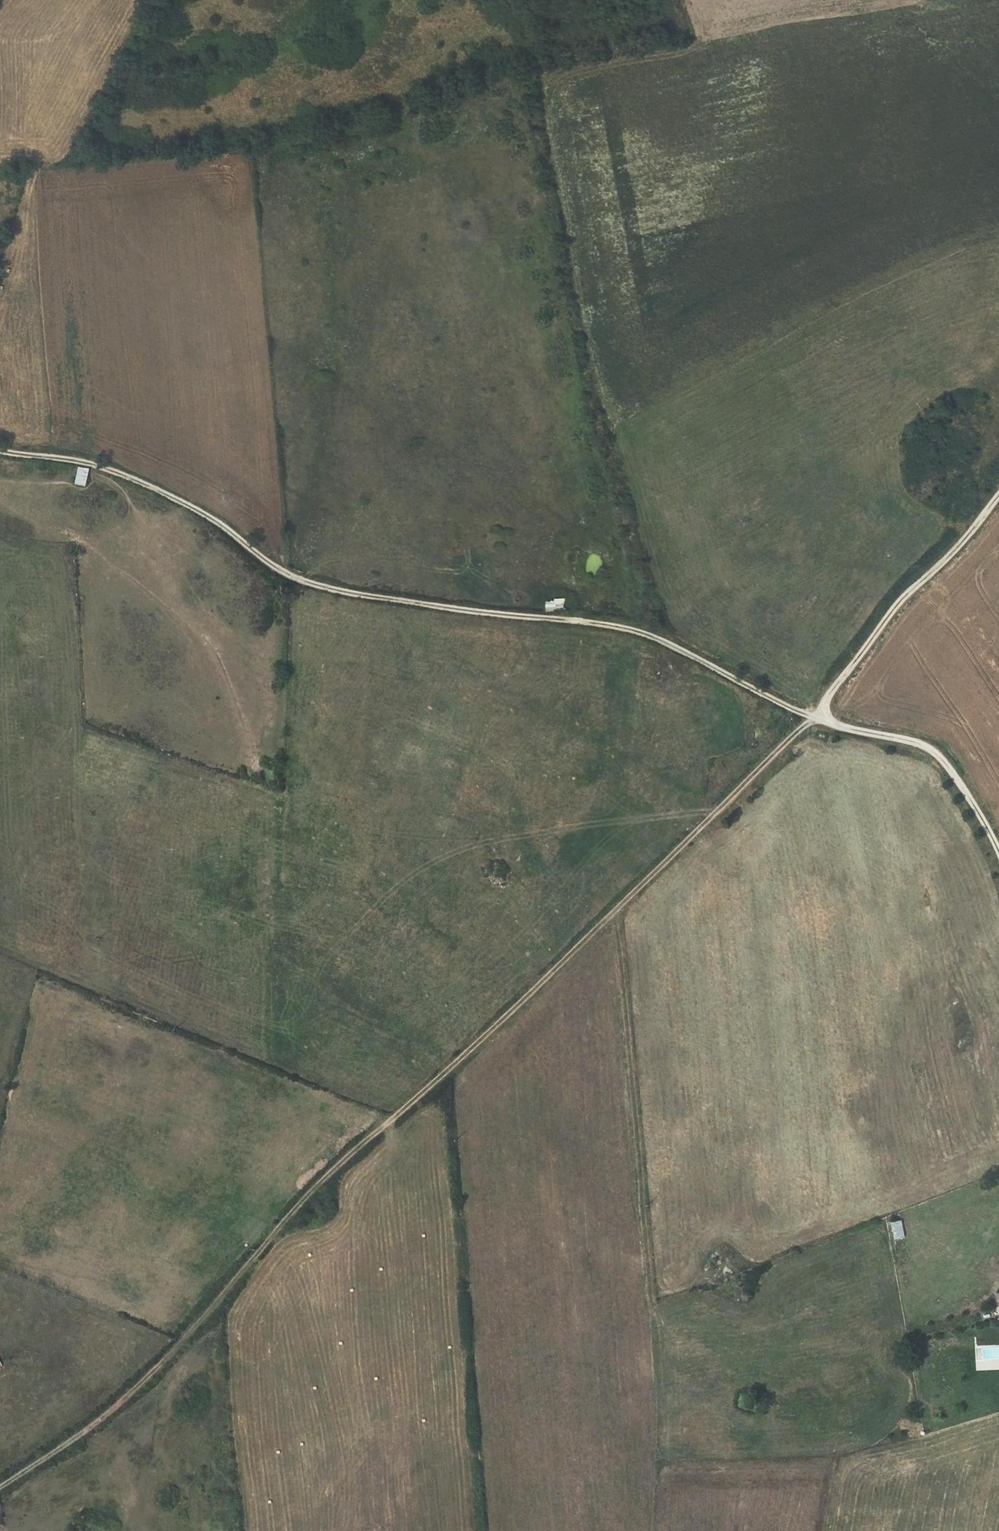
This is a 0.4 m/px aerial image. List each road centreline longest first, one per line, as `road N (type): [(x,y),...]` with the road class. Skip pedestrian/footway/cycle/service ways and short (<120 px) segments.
road 1 (track): [(817,717),(470,1050),(324,1179),(125,1397),(0,1485)]
road 2 (track): [(0,451),(118,473),(188,505),(260,562),(334,594),(644,637),(817,717)]
road 3 (track): [(817,717),(897,606),(998,496)]
road 4 (track): [(817,717),(931,748),(998,857)]

